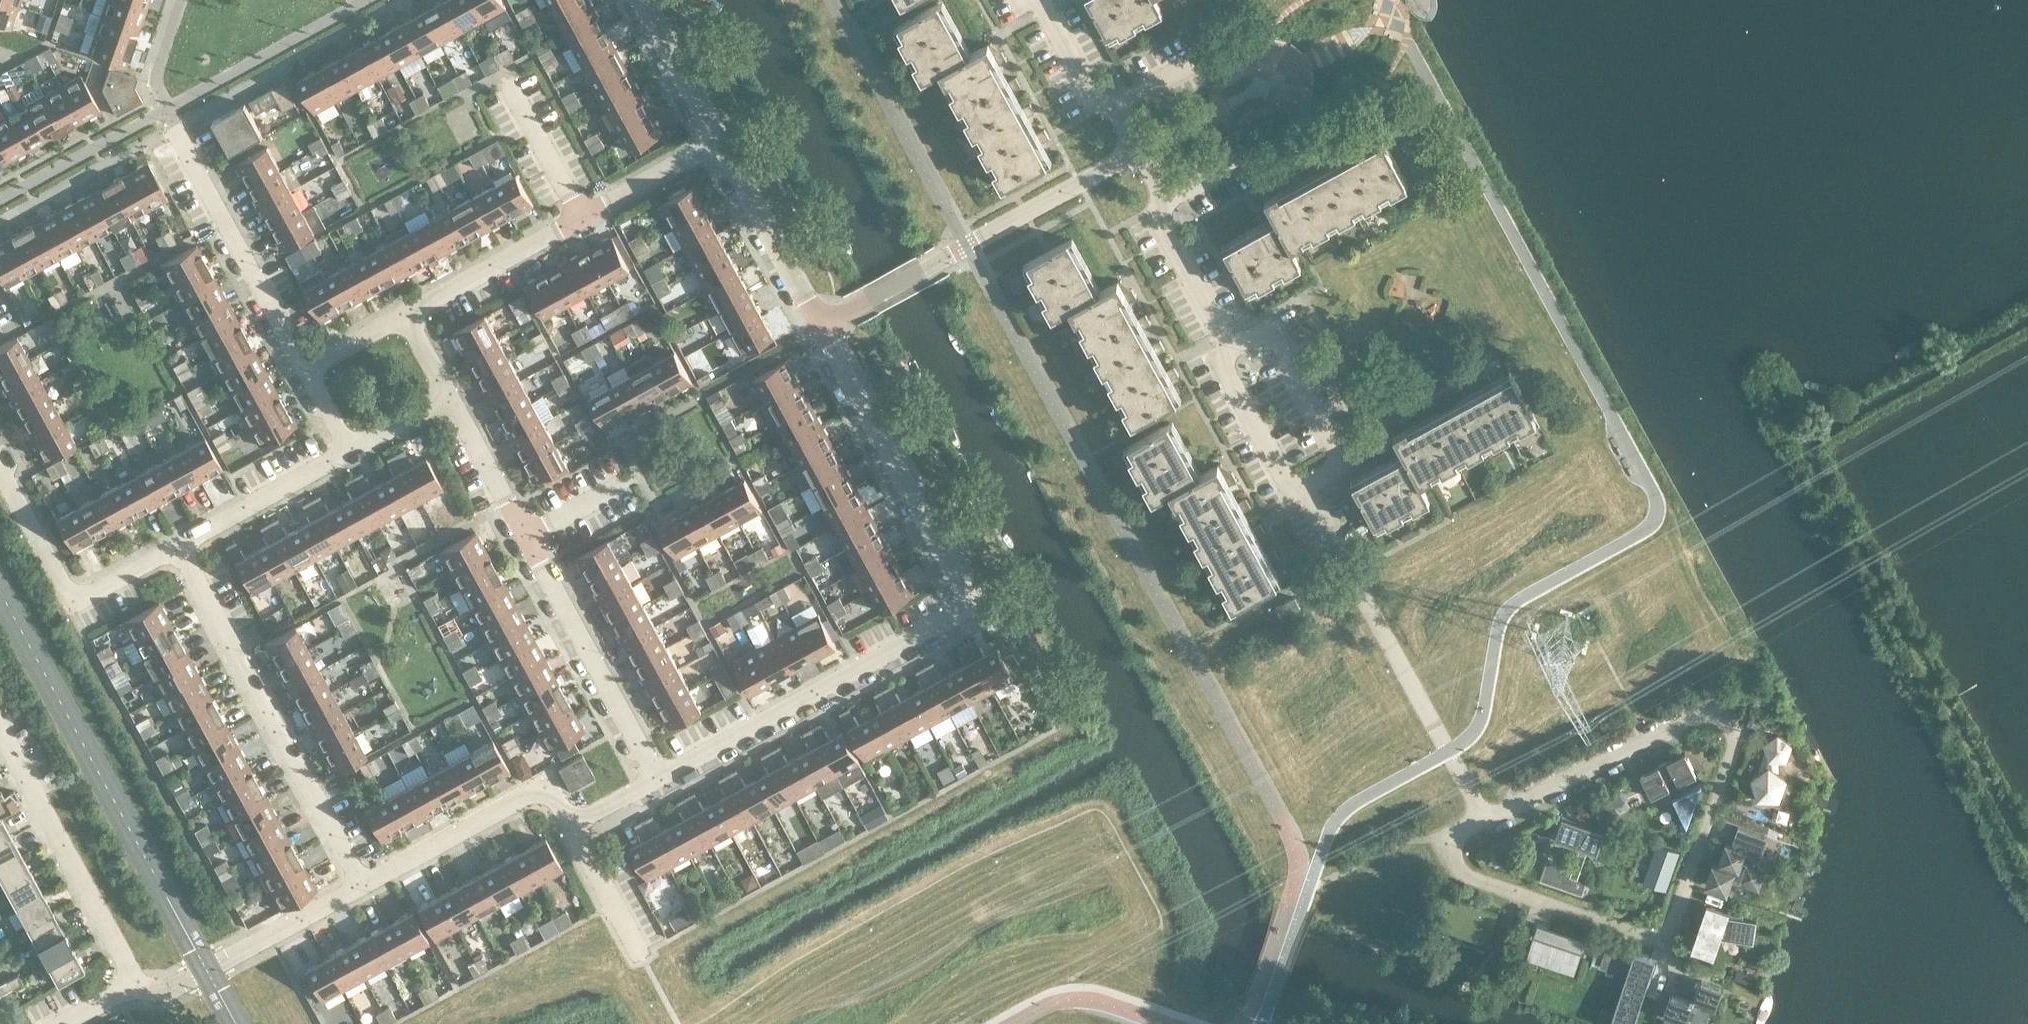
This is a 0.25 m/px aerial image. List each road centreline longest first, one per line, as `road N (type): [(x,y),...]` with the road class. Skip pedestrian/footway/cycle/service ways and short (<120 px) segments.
road 1 (residential): [(660,777),(967,610),(819,330)]
road 2 (residential): [(1708,707),(1737,726),(1670,924),(1635,938),(1460,870),(1454,837),(1481,822)]
road 3 (residential): [(660,777),(449,397)]
road 4 (residential): [(1150,152),(1170,192),(1168,232),(1231,350),(1219,359),(1288,485),(1302,481)]
road 5 (residential): [(357,888),(178,547)]
road 6 (residential): [(1481,822),(1302,481)]
road 7 (residential): [(819,330),(1150,152)]
road 8 (residential): [(408,316),(715,145)]
road 9 (residential): [(304,372),(165,111)]
road 10 (residential): [(178,547),(74,601),(0,465)]
road 11 (residential): [(129,990),(0,753)]
road 12 (residential): [(1481,822),(1708,707)]
road 13 (residential): [(567,824),(552,802),(526,800),(357,888)]
road 14 (residential): [(819,330),(715,145)]
road 15 (residential): [(348,453),(178,547)]
road 16 (residential): [(1045,0),(1093,89),(1120,101),(1150,152)]
road 17 (residential): [(357,888),(202,972)]
road 18 (residential): [(715,145),(636,0)]
road 19 (residential): [(638,953),(567,824)]

